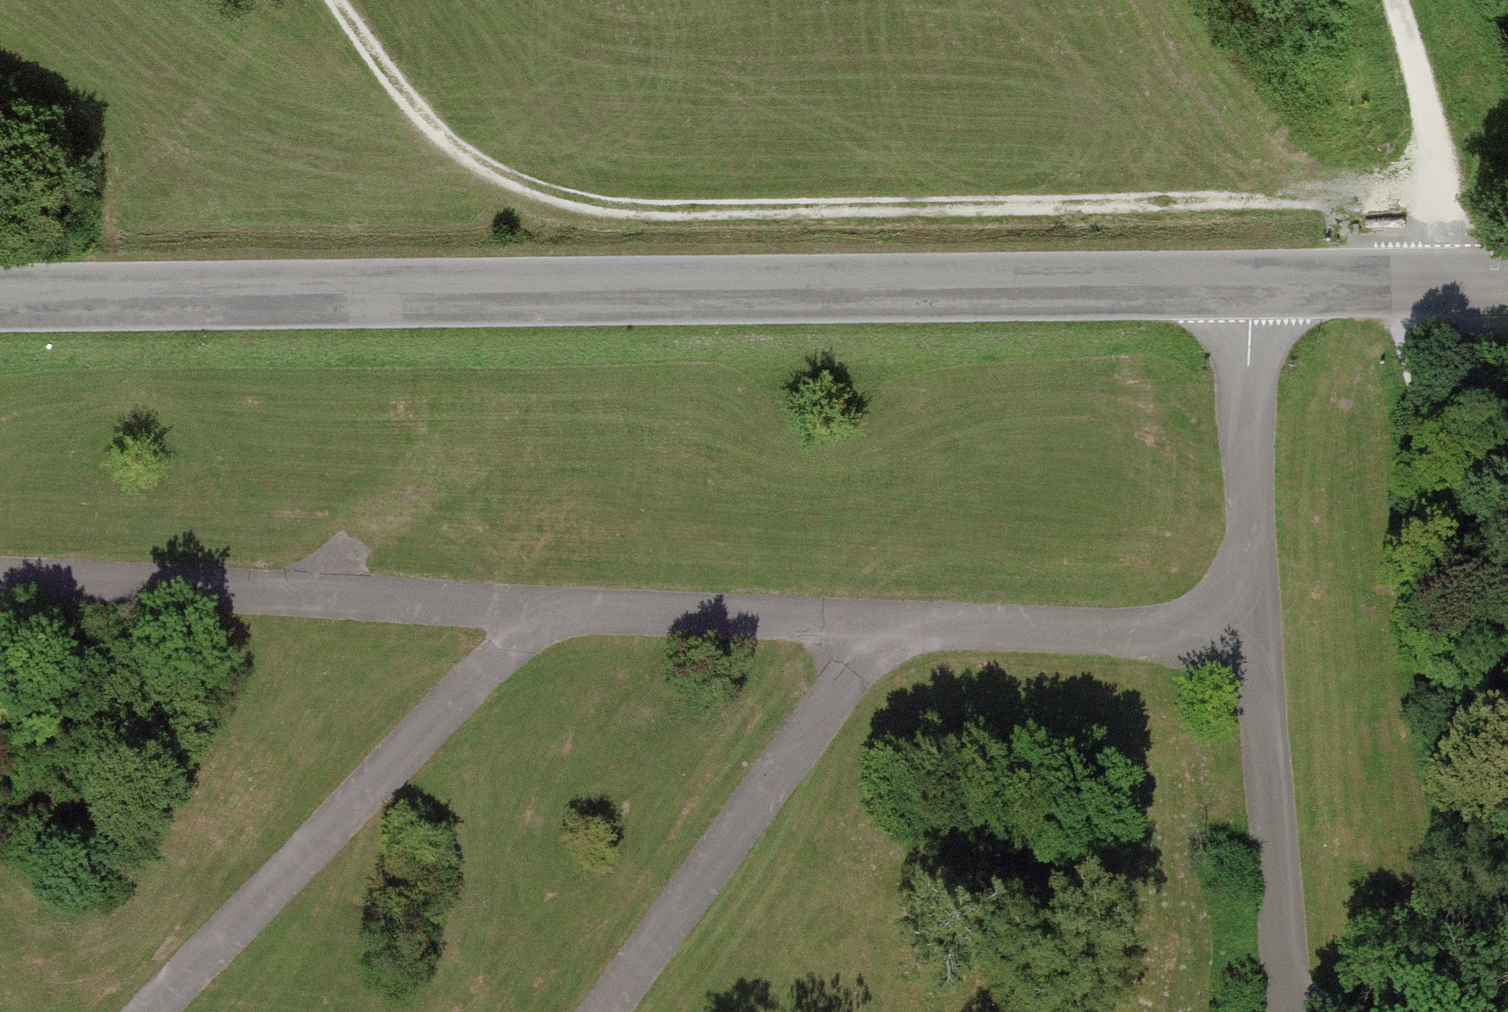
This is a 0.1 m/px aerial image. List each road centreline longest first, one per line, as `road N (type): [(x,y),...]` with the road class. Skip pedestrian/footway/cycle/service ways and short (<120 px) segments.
road 1 (track): [(0,578),(1252,633),(1251,287)]
road 2 (unclassified): [(0,297),(1507,283)]
road 3 (track): [(1431,197),(627,212),(549,199),(456,153),(406,106),(330,0)]
road 4 (track): [(148,1011),(555,603)]
road 5 (track): [(589,1011),(888,618)]
road 6 (track): [(1289,1011),(1252,633)]
road 7 (track): [(1393,0),(1434,152),(1415,284)]

